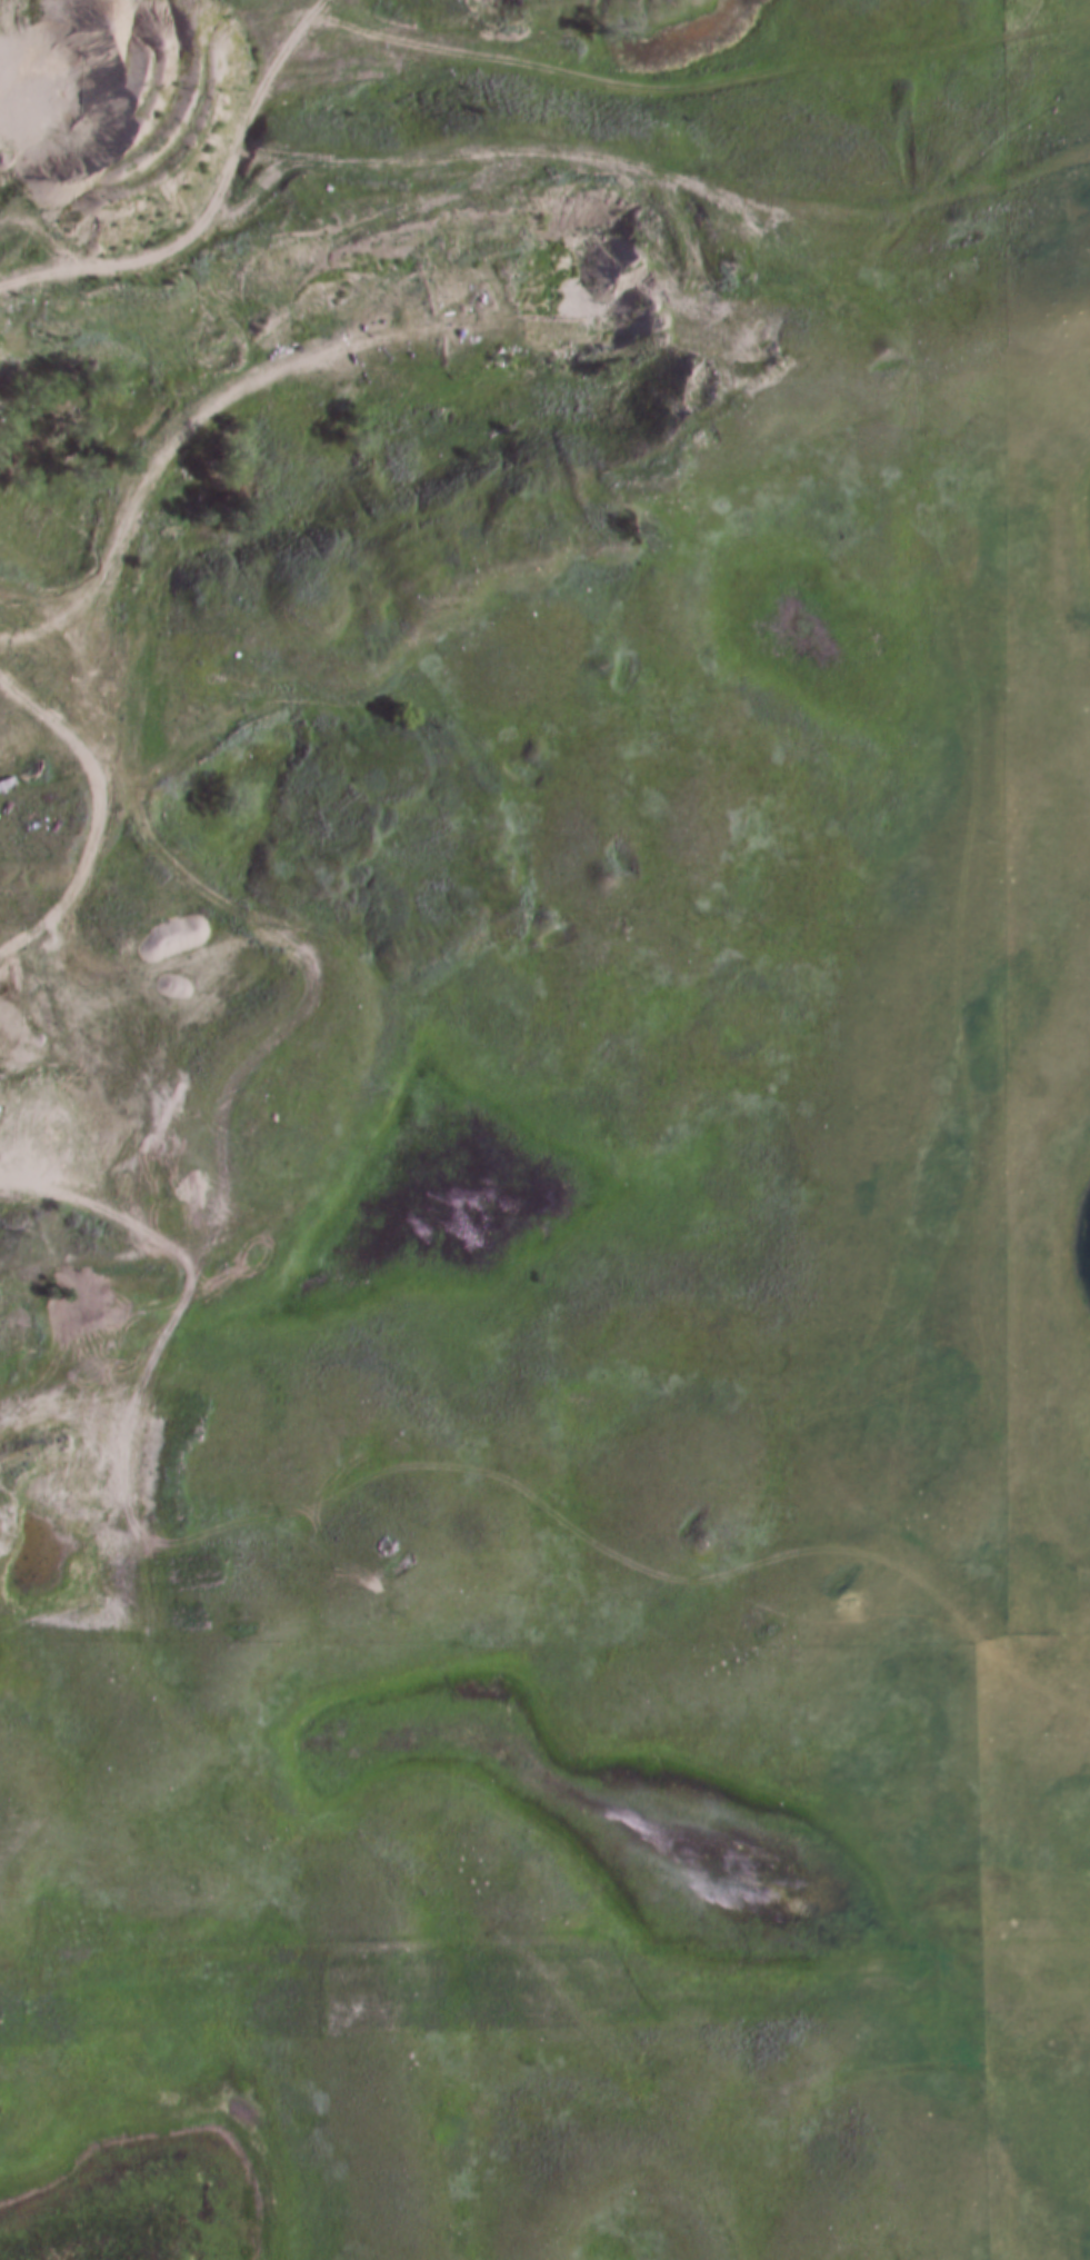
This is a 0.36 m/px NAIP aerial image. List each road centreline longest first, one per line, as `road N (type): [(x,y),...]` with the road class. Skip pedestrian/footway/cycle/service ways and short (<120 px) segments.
road 1 (track): [(306,0),(420,44),(668,88),(1007,37),(1089,10)]

